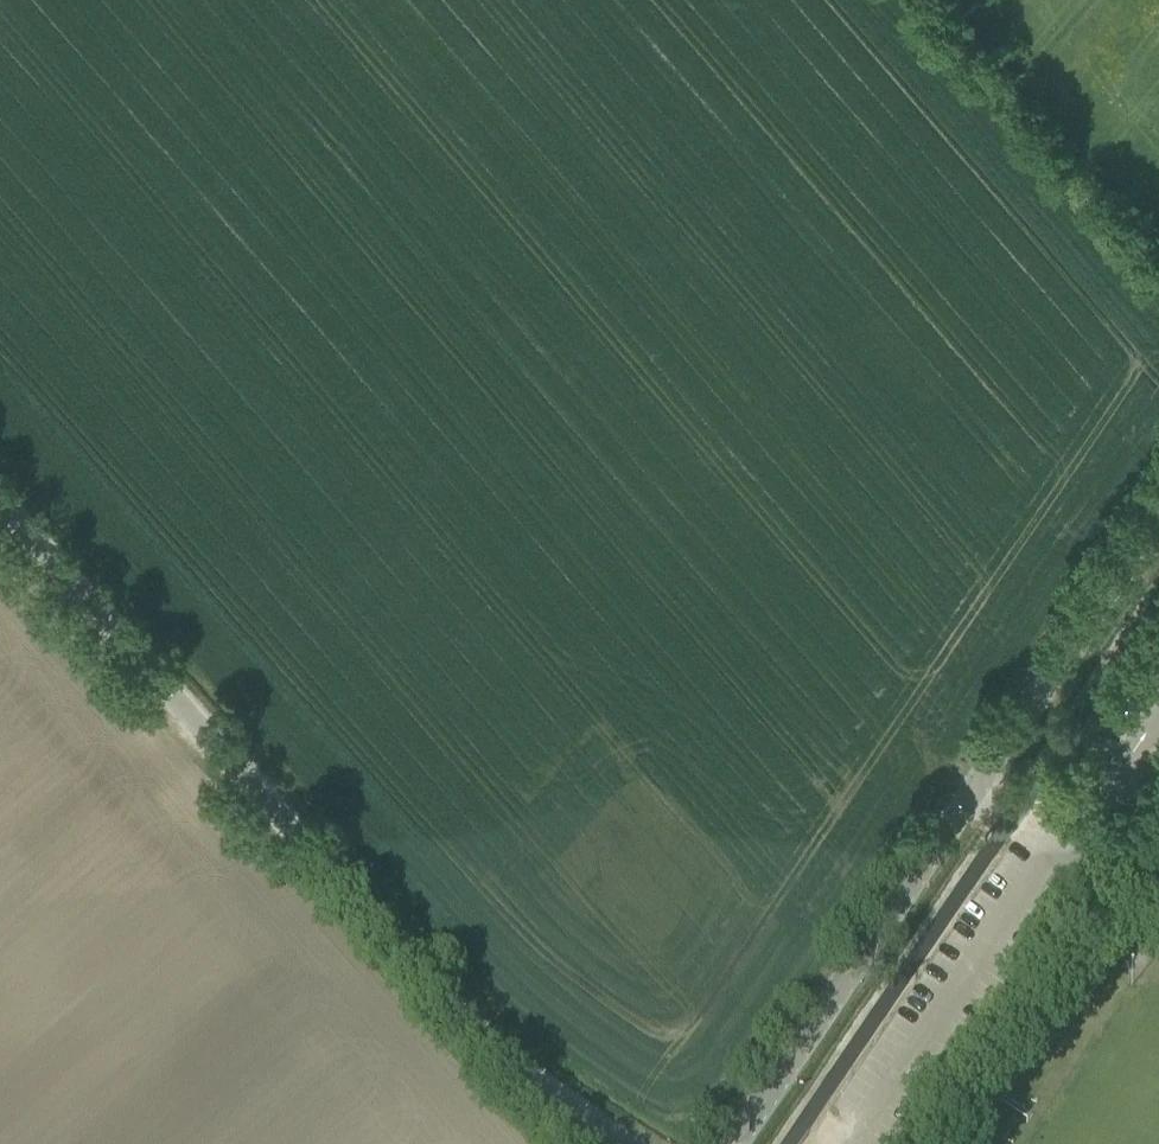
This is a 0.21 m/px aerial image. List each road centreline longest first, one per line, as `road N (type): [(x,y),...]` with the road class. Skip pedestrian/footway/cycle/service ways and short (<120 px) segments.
road 1 (unclassified): [(628,1143),(564,1097),(439,981),(0,482)]
road 2 (secondary): [(731,1143),(1158,505)]

